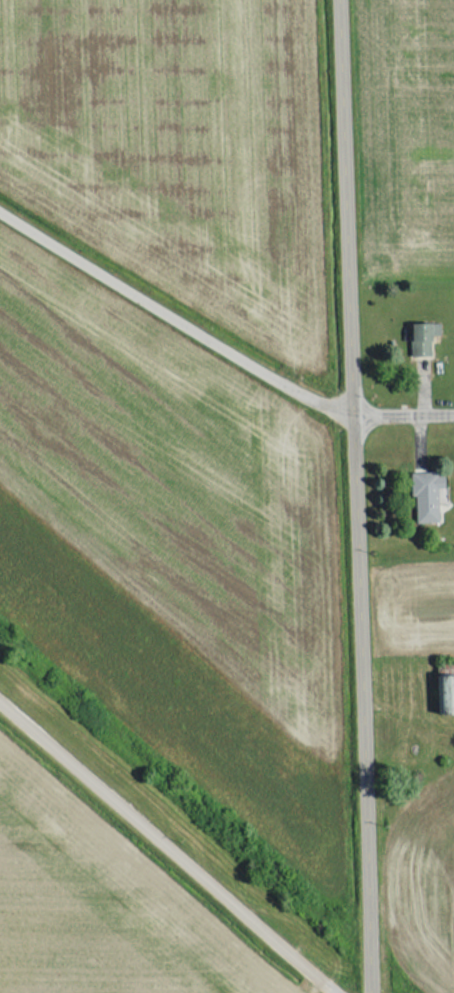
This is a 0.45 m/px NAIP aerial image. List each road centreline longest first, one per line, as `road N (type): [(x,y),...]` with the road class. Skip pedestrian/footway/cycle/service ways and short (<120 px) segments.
road 1 (residential): [(372,992),(342,0)]
road 2 (residential): [(0,209),(333,409),(453,408)]
road 3 (residential): [(330,986),(0,697)]

